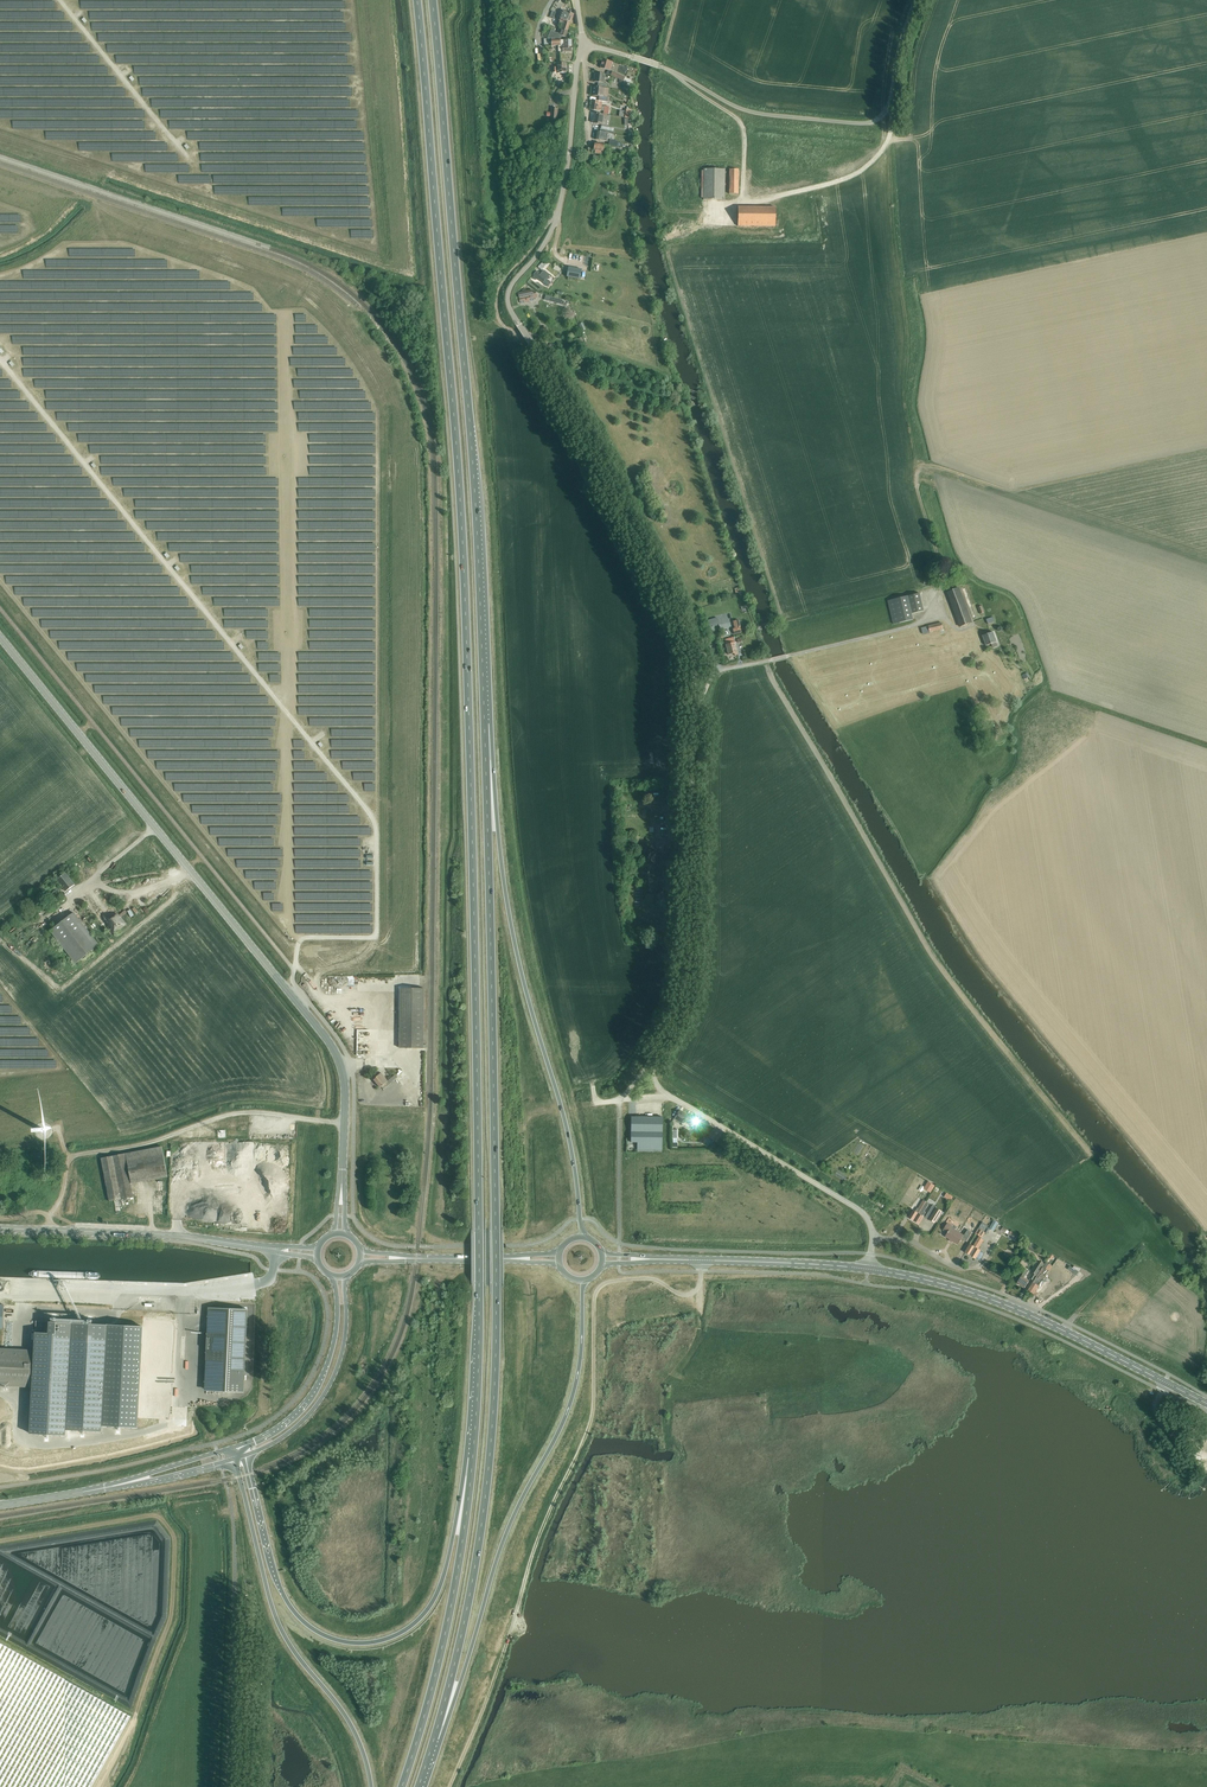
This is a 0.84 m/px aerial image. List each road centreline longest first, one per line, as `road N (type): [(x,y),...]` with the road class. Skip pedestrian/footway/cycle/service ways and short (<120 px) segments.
road 1 (trunk): [(417,0),(467,660),(479,1231),(473,1458)]
road 2 (trunk): [(434,1738),(476,1564),(493,1412),(485,724)]
road 3 (trunk): [(485,724),(470,432),(432,0)]
road 4 (tertiary): [(341,1193),(345,1090),(336,1051),(0,636)]
road 5 (trunk): [(583,1236),(563,1115),(507,904),(485,724)]
road 6 (track): [(594,1300),(591,1418),(531,1556),(487,1699),(450,1786)]
road 7 (trunk): [(434,1738),(459,1687),(510,1524),(571,1402),(584,1280)]
road 8 (trunk): [(473,1458),(437,1593),(410,1627),(366,1643),(329,1637),(289,1604),(245,1457)]
road 9 (track): [(1206,450),(1018,491),(939,467),(921,470),(918,494),(943,578),(937,619)]
road 10 (trunk): [(235,1460),(280,1626),(352,1728),(371,1786)]
road 11 (unclassified): [(659,66),(758,114),(872,122),(890,103),(915,0)]
road 12 (unclassified): [(686,631),(518,322)]
road 13 (unclassified): [(651,1061),(682,1000),(689,965),(694,718)]
road 14 (trunk): [(473,1458),(451,1604),(402,1786)]
road 15 (secondary): [(1165,1382),(970,1291),(868,1270)]
road 16 (unclassified): [(277,1249),(274,1270),(260,1283),(182,1296),(0,1295)]
road 17 (residential): [(518,322),(509,293),(558,211),(582,45)]
road 18 (track): [(345,1123),(232,1114),(145,1144),(65,1158)]
road 19 (unclassified): [(716,672),(931,620),(973,626)]
road 20 (unclassified): [(873,1237),(857,1208),(669,1097)]
road 21 (secondary): [(245,1457),(290,1432),(328,1390),(344,1340),(347,1275)]
road 22 (tertiary): [(277,1249),(53,1231)]
road 23 (secondary): [(330,1275),(338,1324),(325,1371),(294,1416),(236,1447)]
road 24 (track): [(906,279),(921,470)]
road 25 (secondary): [(701,1260),(868,1270)]
road 26 (unclassified): [(227,1786),(233,1628)]
road 27 (unclassified): [(701,1260),(699,1286),(689,1295),(647,1279),(606,1283),(594,1300)]
road 28 (unclassified): [(236,1447),(104,1488)]
road 29 (unclassified): [(104,1488),(235,1460)]

